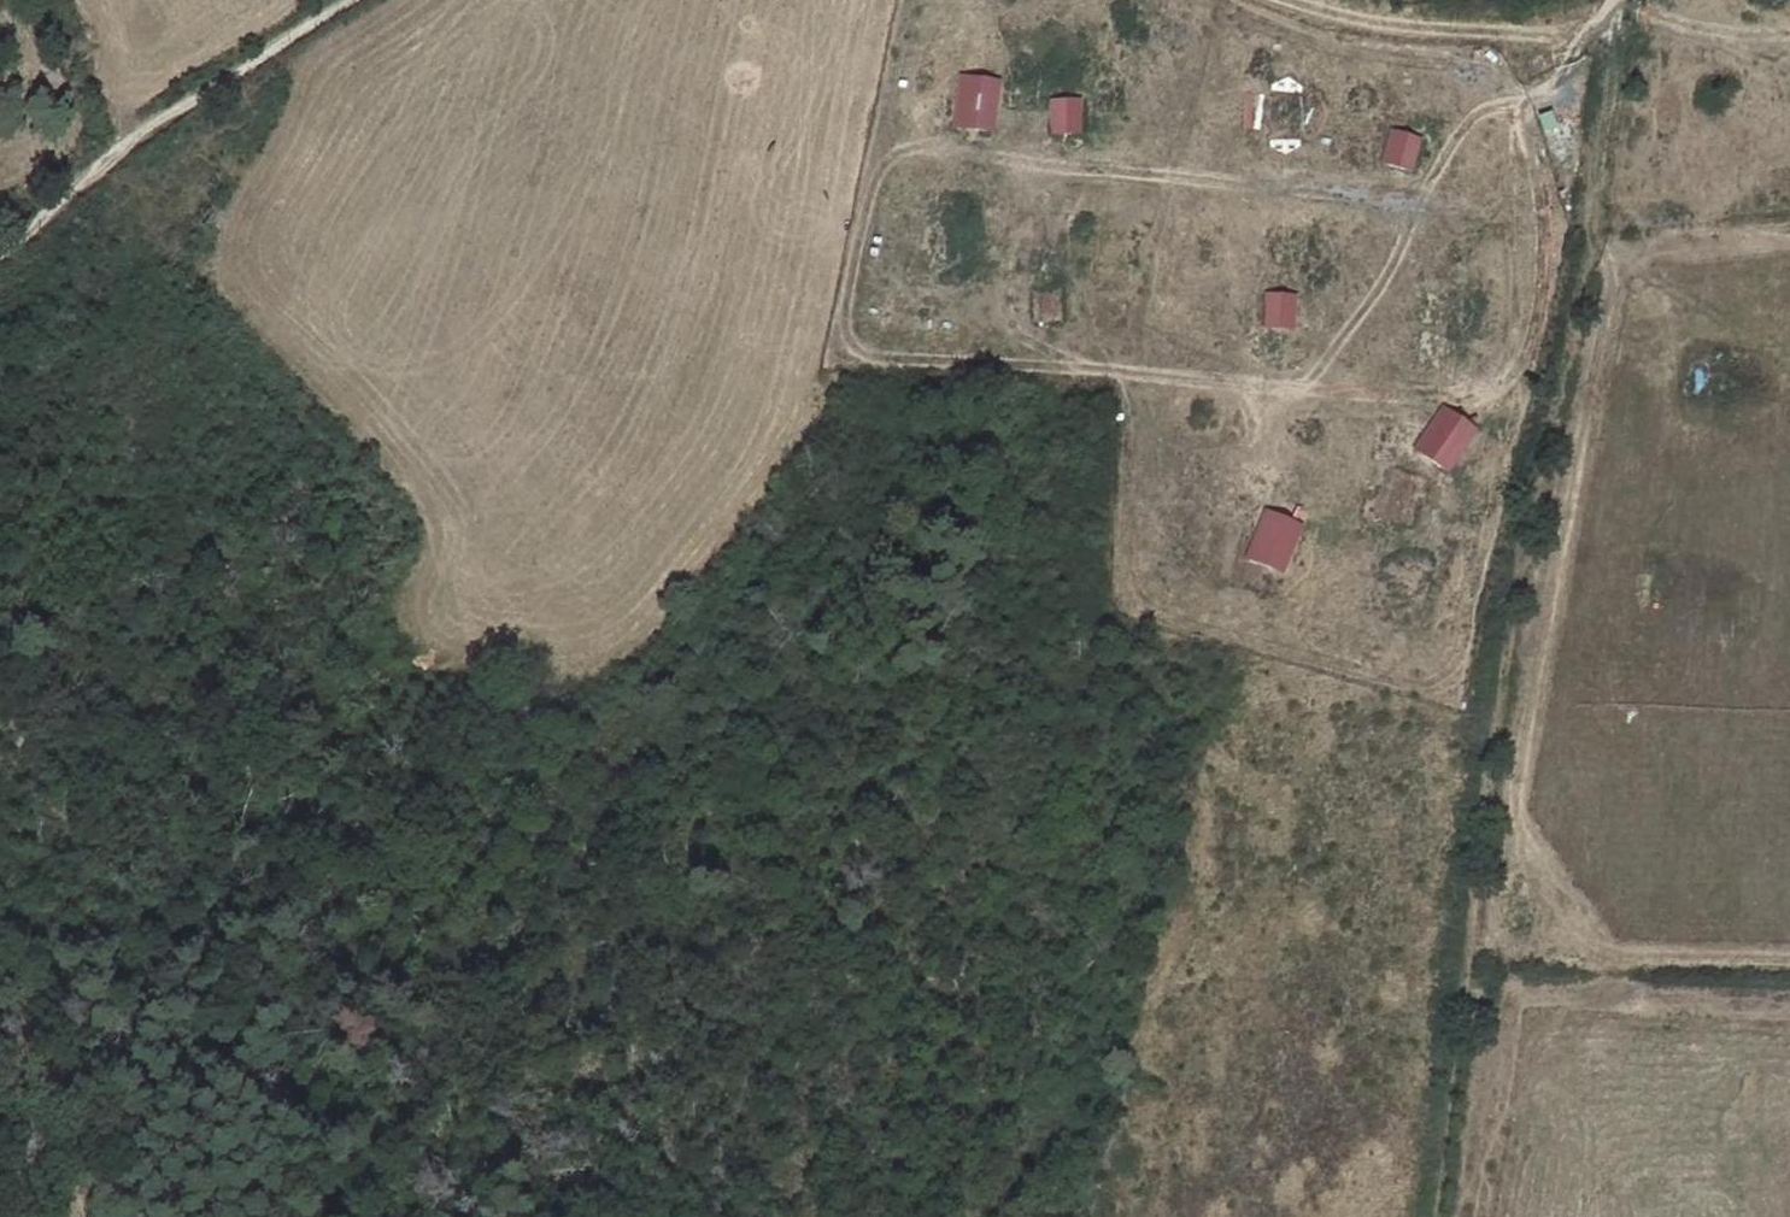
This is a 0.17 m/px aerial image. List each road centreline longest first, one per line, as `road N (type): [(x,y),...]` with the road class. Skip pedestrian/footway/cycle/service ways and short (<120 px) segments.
road 1 (track): [(1616,1),(1614,68),(1568,363),(1506,638),(1438,1216)]
road 2 (track): [(0,251),(173,112),(355,0)]
road 3 (track): [(1616,0),(1595,26),(1553,37),(1404,25),(1296,0)]

